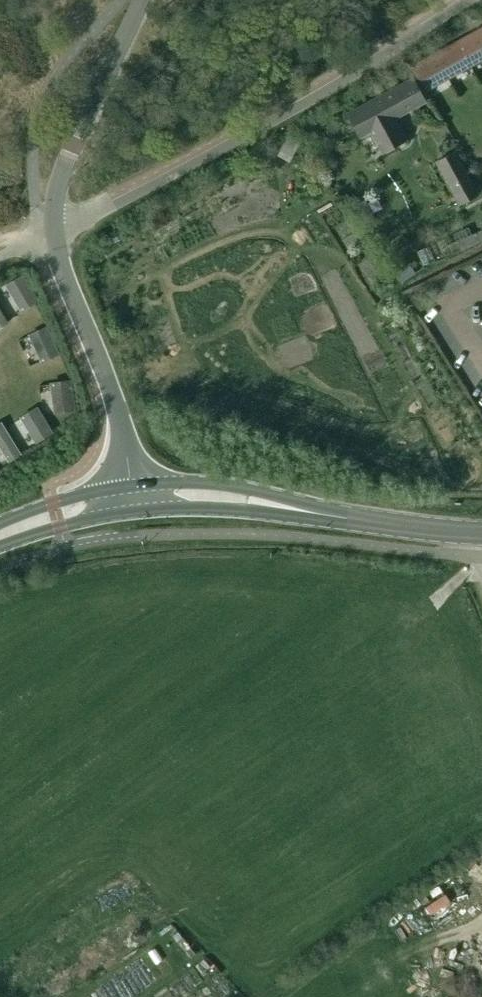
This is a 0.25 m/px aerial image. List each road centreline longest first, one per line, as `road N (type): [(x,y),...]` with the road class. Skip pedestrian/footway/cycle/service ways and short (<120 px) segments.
road 1 (unclassified): [(469,0),(264,126),(55,233)]
road 2 (tertiary): [(131,486),(116,403),(55,233)]
road 3 (tertiary): [(55,233),(58,189),(141,0)]
road 4 (tertiary): [(308,513),(213,483),(131,486)]
road 5 (tertiary): [(481,534),(308,513)]
road 6 (tertiary): [(134,511),(308,513)]
road 7 (tertiary): [(0,547),(134,511)]
road 8 (tertiary): [(131,486),(0,523)]

